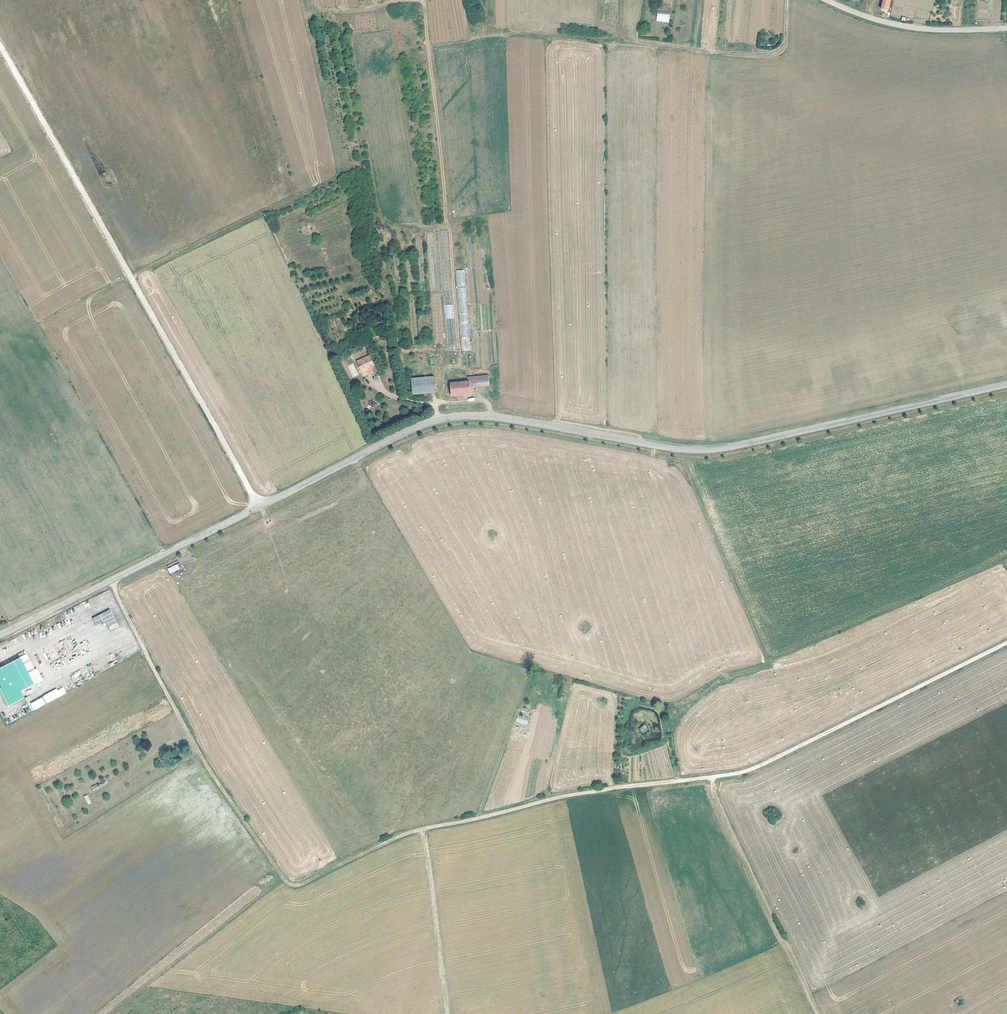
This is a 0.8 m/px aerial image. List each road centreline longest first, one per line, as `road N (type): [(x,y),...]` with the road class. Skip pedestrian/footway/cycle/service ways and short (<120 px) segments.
road 1 (track): [(110,581),(203,759),(294,885),(423,829),(562,797),(743,772),(1006,643)]
road 2 (tertiary): [(1006,385),(716,449),(449,418),(259,507)]
road 3 (unclassified): [(259,507),(0,46)]
road 4 (tertiary): [(259,507),(0,635)]
road 5 (track): [(820,1013),(711,778)]
road 6 (residential): [(827,0),(909,28),(1006,28)]

